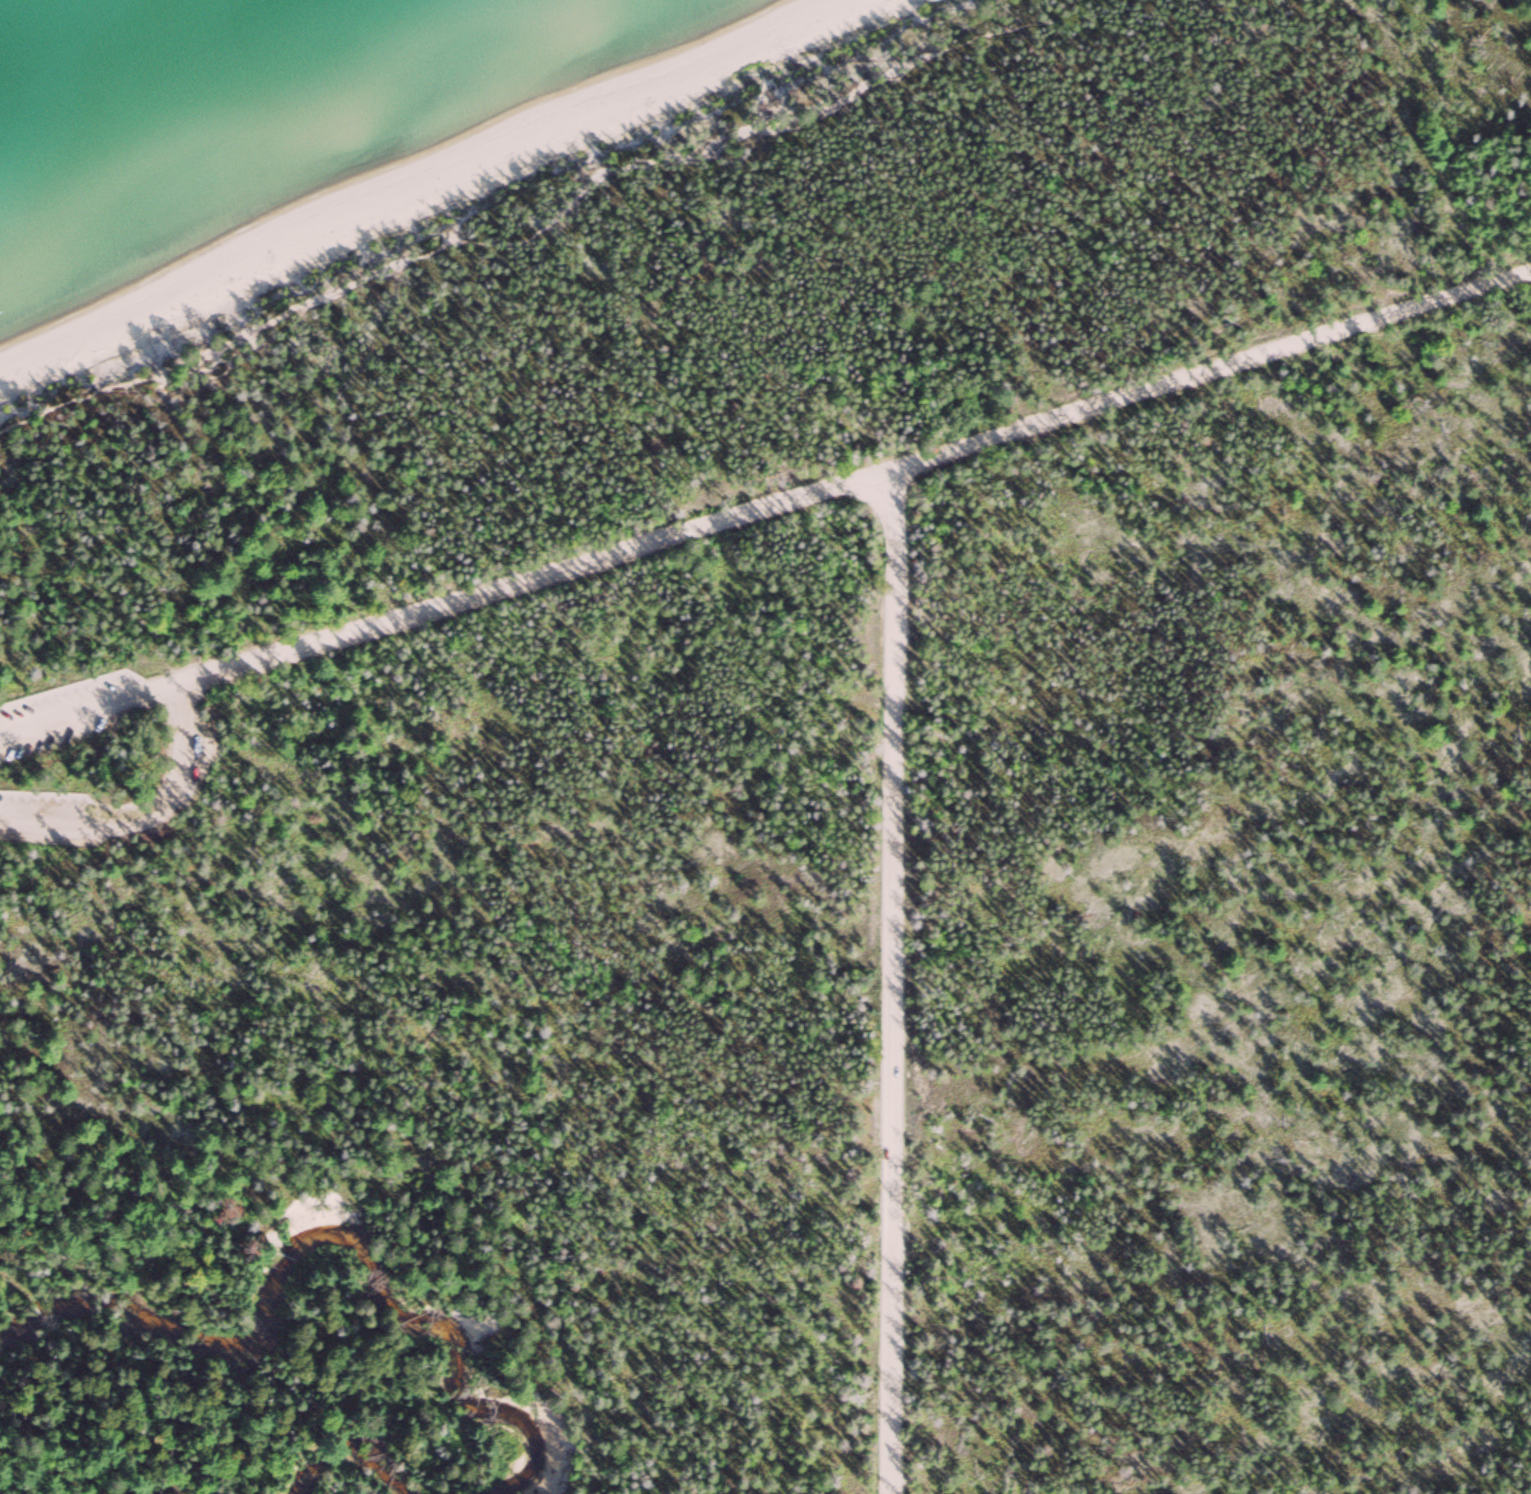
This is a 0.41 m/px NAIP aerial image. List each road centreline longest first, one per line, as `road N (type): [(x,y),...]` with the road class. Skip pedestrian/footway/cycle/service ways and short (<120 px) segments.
road 1 (residential): [(1530,269),(613,563),(181,680)]
road 2 (residential): [(889,1493),(902,469)]
road 3 (residential): [(0,819),(99,829),(157,823),(186,796),(193,733),(181,680)]
road 4 (residential): [(181,680),(0,727)]

